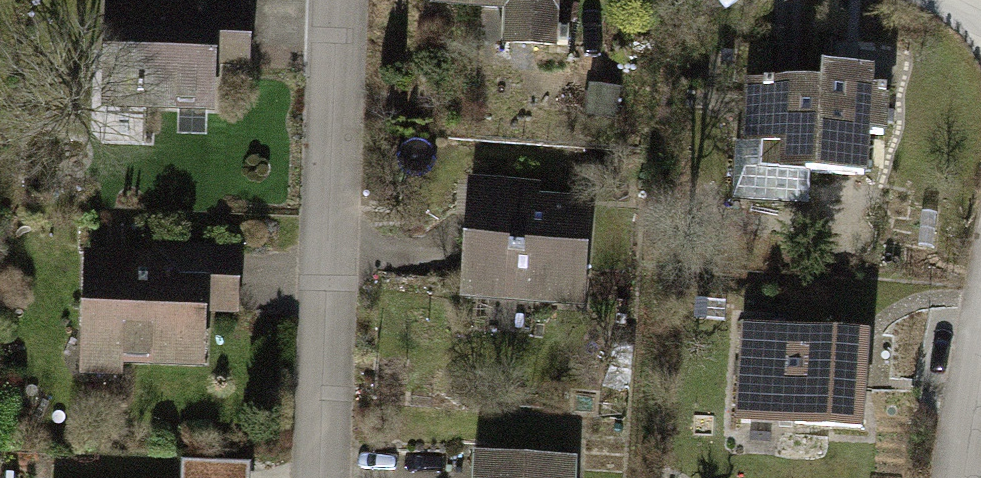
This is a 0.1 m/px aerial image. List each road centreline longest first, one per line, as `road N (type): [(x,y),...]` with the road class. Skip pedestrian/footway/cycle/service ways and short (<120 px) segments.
road 1 (residential): [(326,477),(343,0)]
road 2 (residential): [(980,359),(962,477)]

